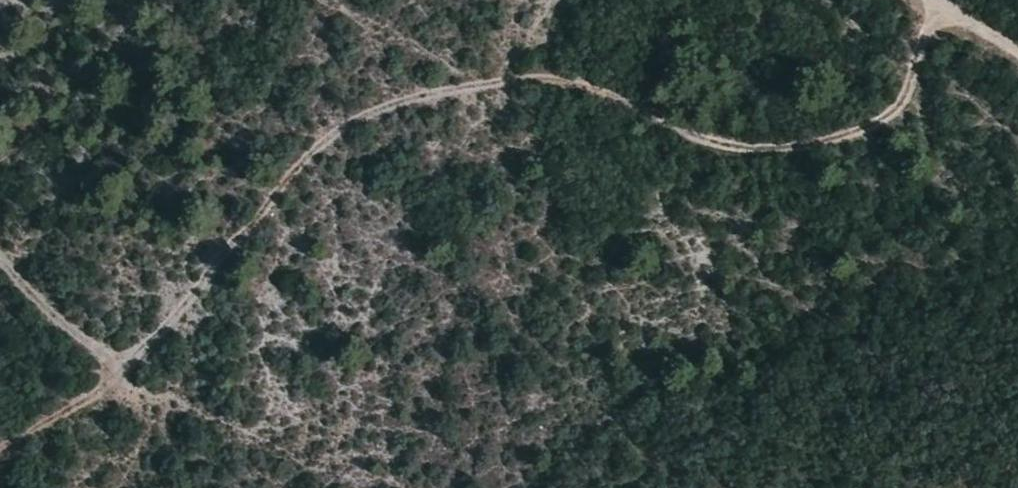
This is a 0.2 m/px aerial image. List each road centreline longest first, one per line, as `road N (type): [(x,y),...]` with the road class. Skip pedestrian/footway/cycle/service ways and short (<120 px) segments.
road 1 (track): [(1,487),(130,369),(336,125),(553,76),(753,147),(909,111),(943,11)]
road 2 (track): [(0,260),(130,369)]

